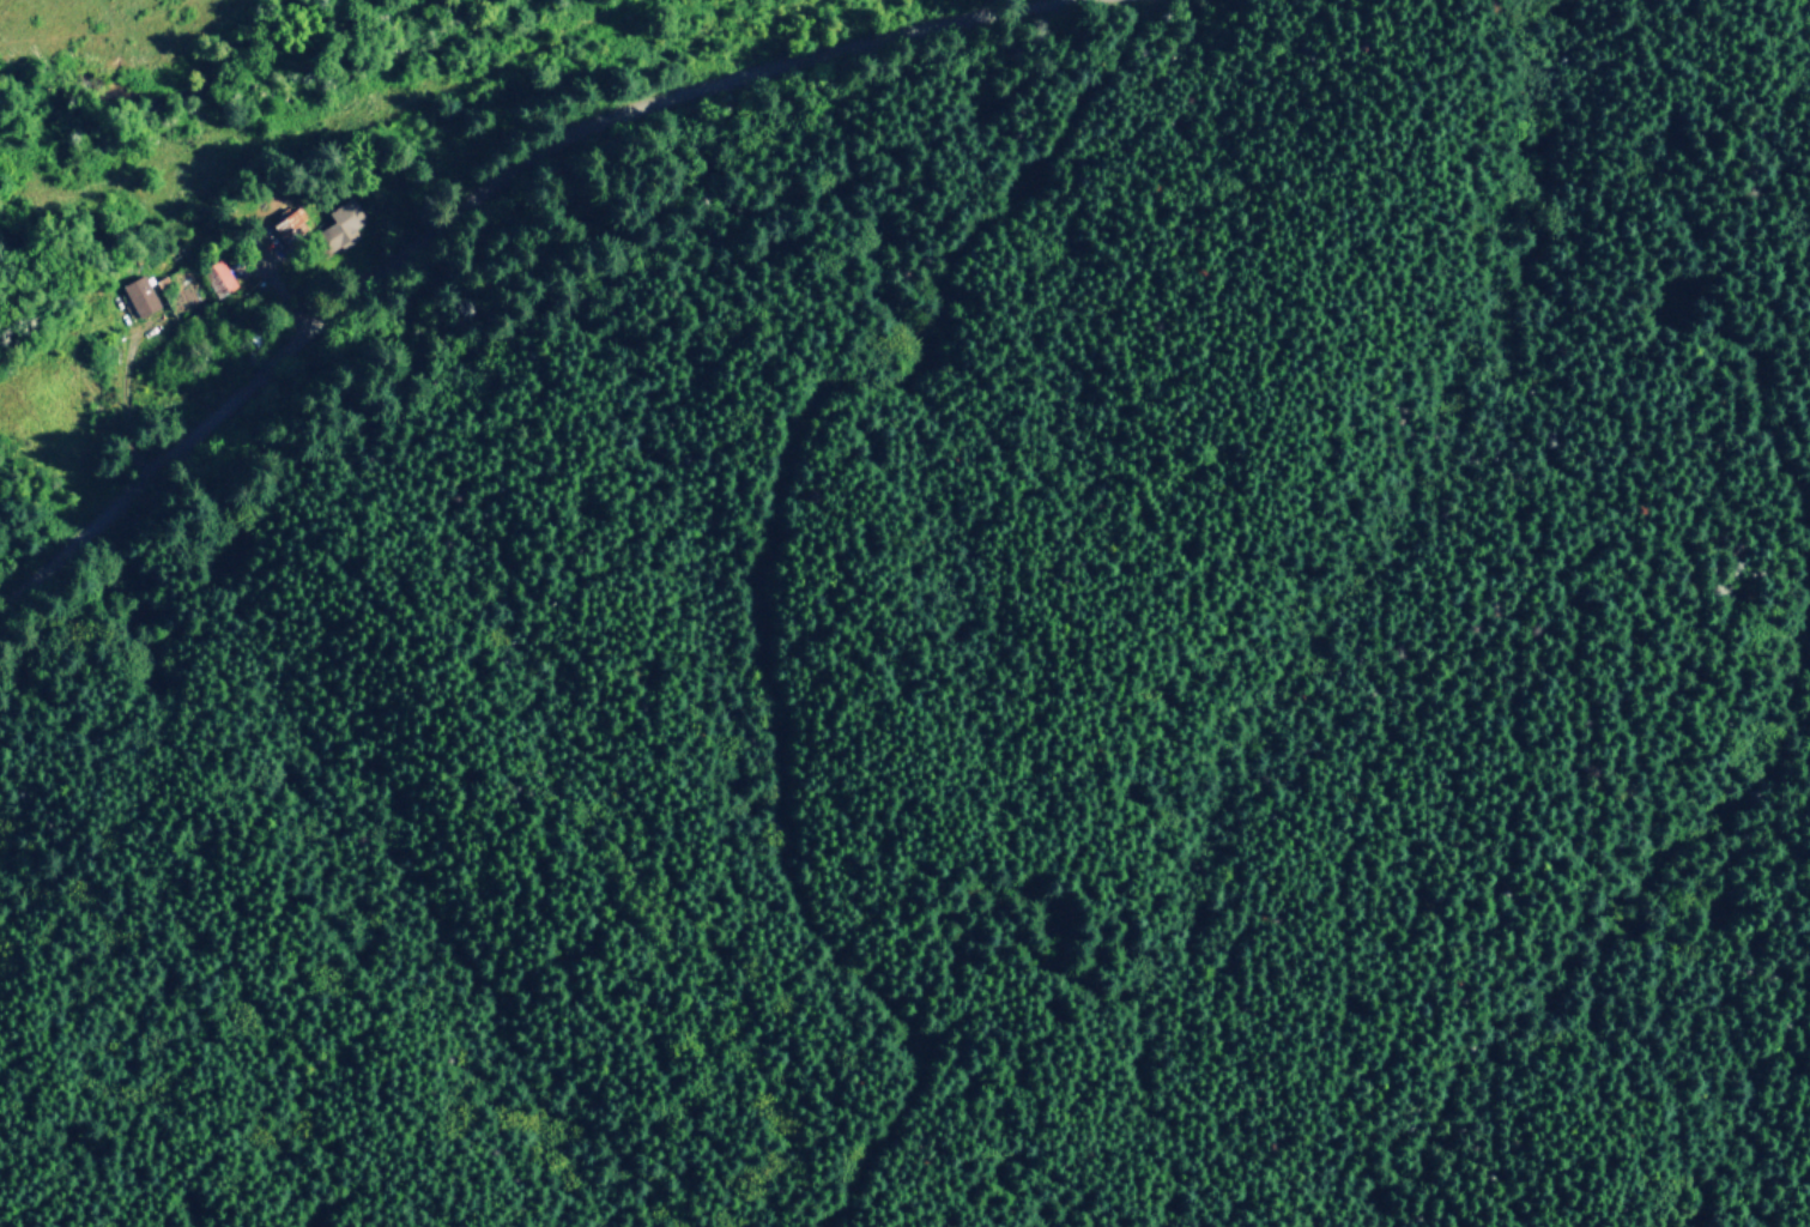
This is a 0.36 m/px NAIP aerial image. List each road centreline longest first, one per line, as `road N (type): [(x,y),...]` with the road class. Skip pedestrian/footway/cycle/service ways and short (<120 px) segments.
road 1 (track): [(825,1226),(924,1062),(908,1032),(804,919),(780,870),(755,569),(786,448),(805,401),(836,382),(901,376),(922,362),(937,289),(958,243),(1019,194),(1077,101),(1156,0)]
road 2 (residential): [(0,607),(394,256),(531,149),(617,109),(1040,0)]

